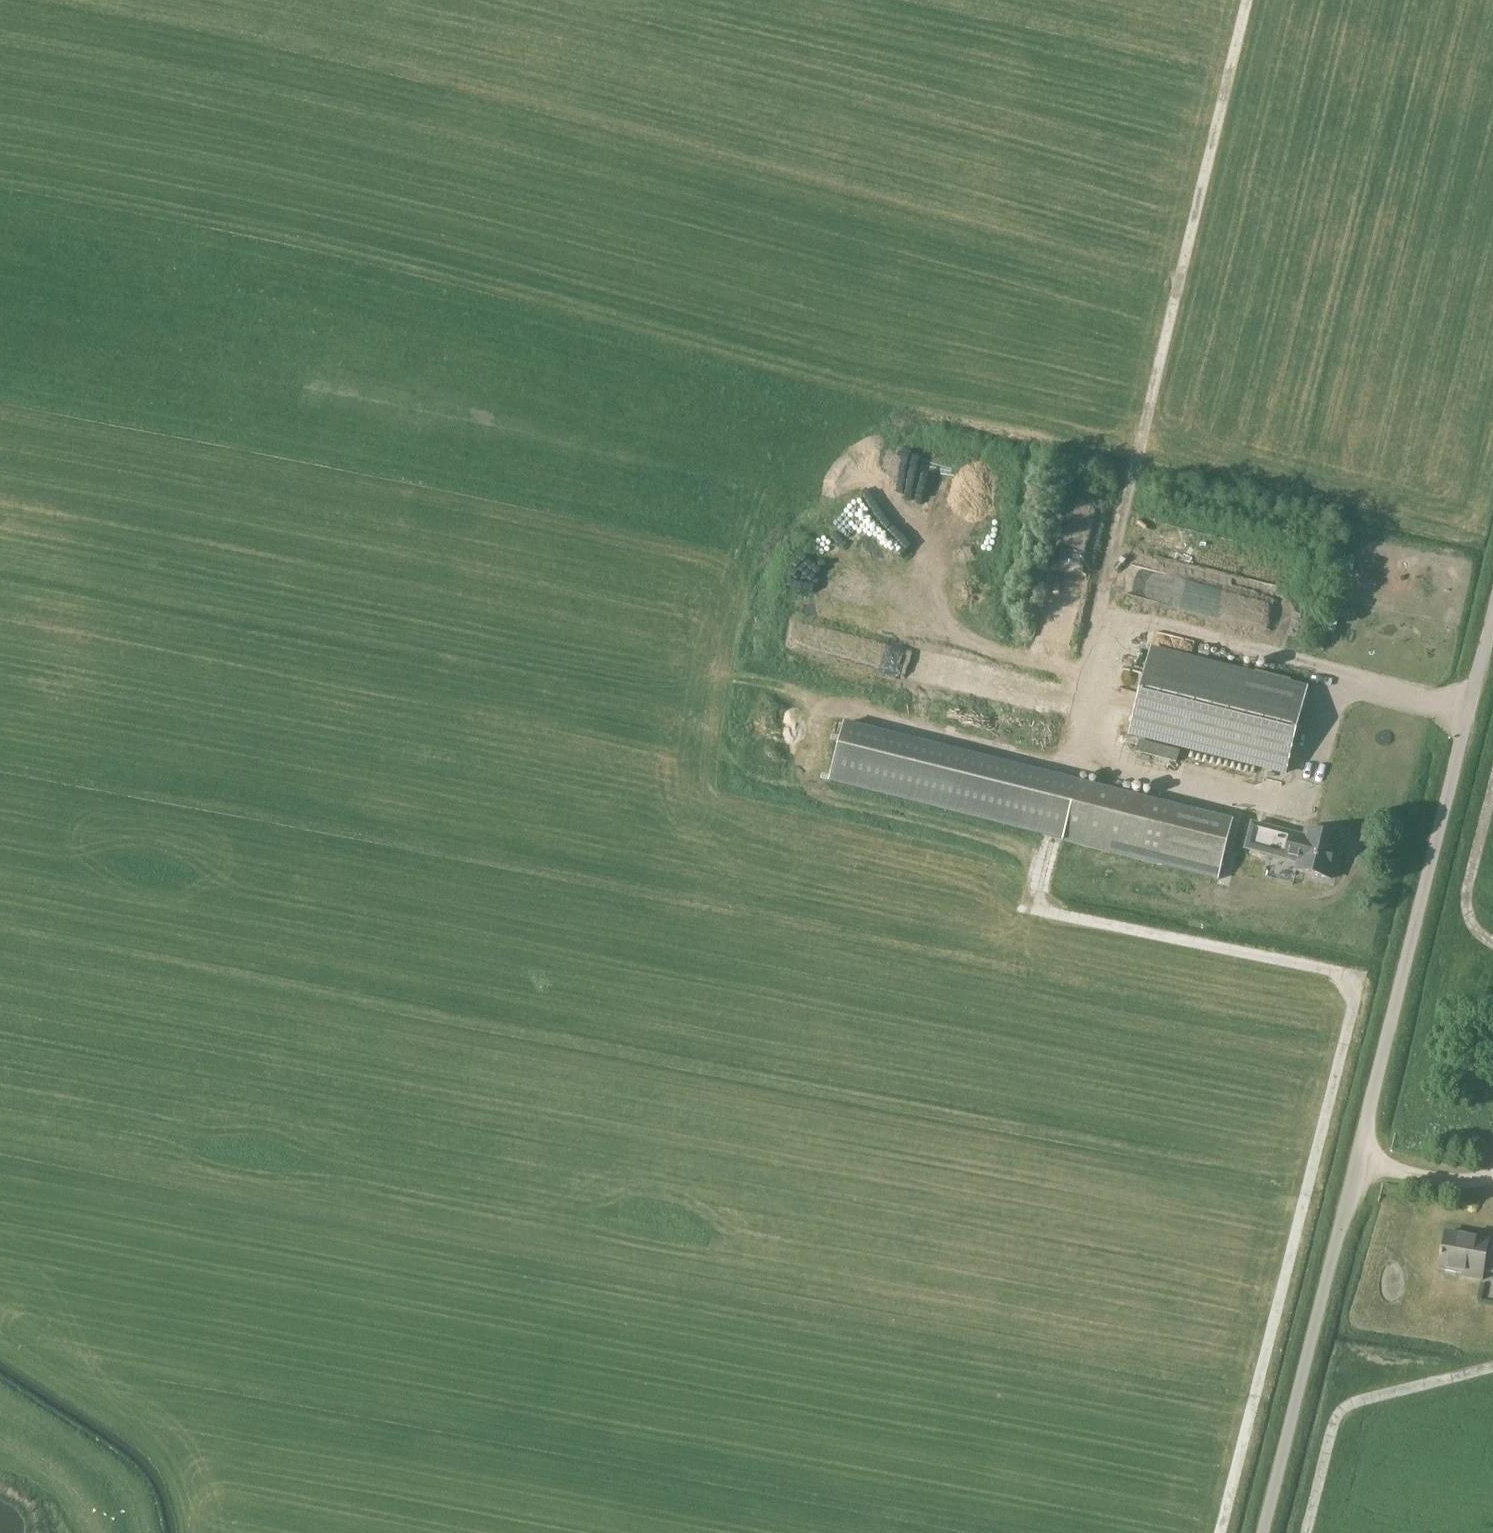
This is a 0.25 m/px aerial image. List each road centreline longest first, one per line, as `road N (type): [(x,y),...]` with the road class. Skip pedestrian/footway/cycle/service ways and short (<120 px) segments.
road 1 (unclassified): [(1263,1532),(1492,615)]
road 2 (track): [(1247,0),(1072,746)]

